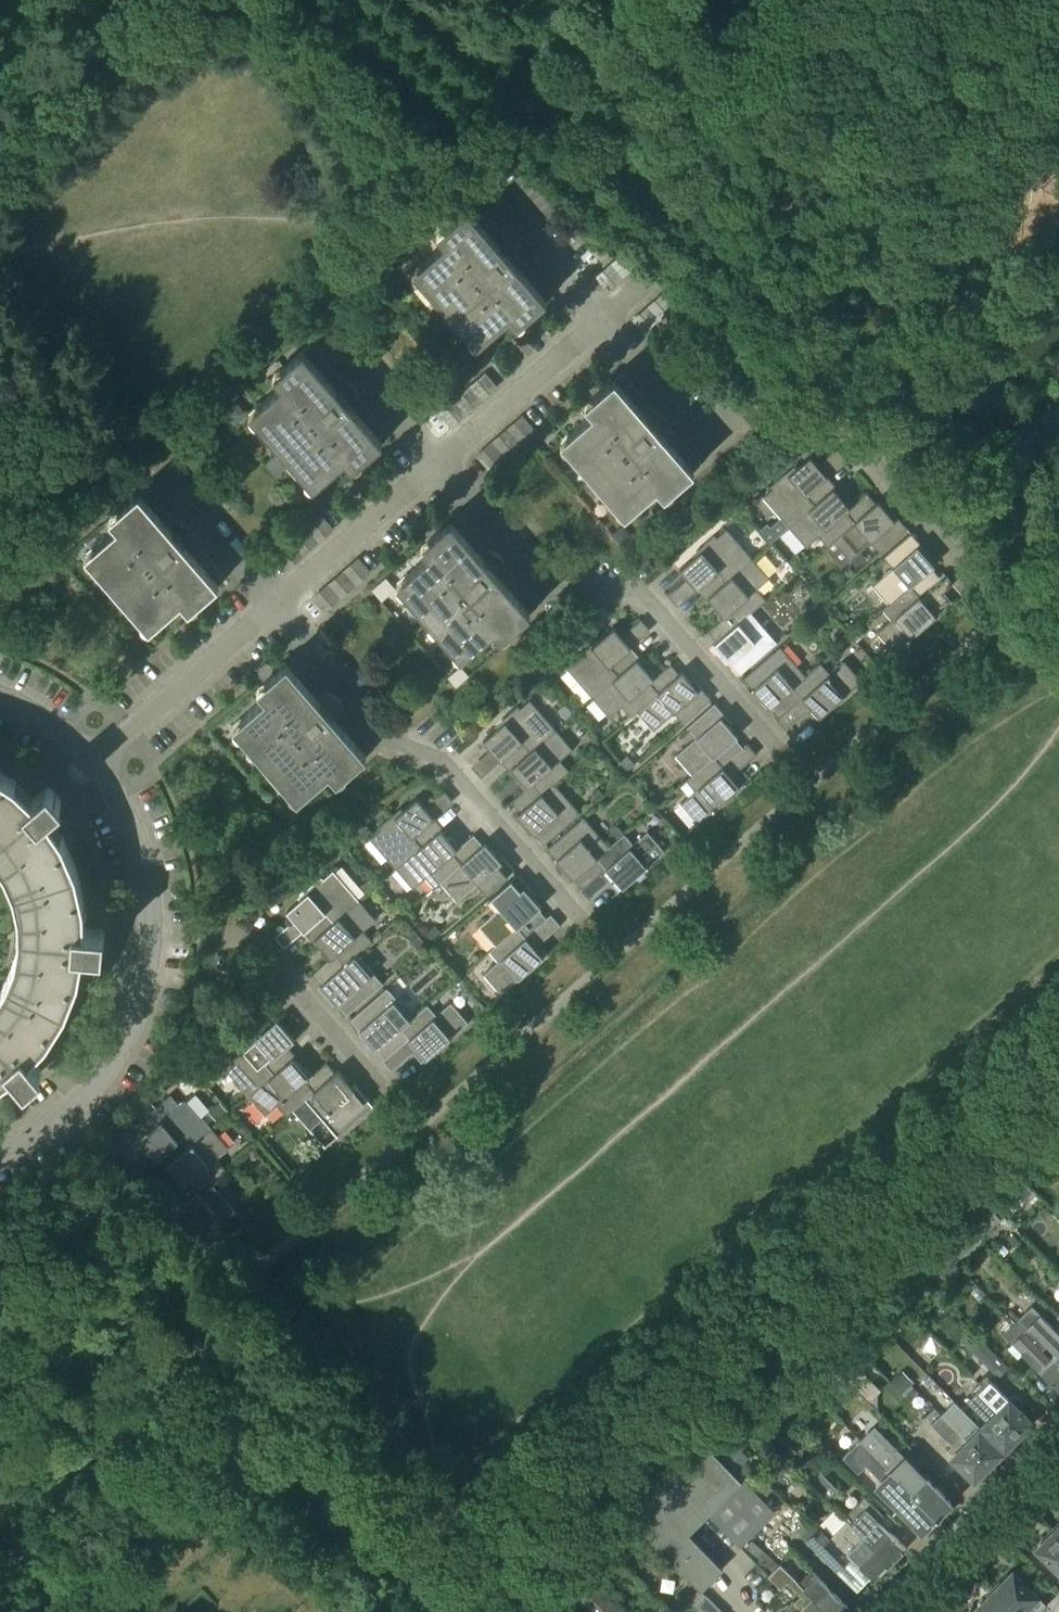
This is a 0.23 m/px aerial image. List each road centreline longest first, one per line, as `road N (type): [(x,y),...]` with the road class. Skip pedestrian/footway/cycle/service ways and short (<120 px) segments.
road 1 (residential): [(972,569),(842,429),(696,423),(602,319)]
road 2 (residential): [(774,746),(641,591),(552,591),(437,463)]
road 3 (residential): [(578,919),(443,761),(398,744),(274,606)]
road 4 (residential): [(386,1091),(251,939),(150,935)]
road 5 (residential): [(0,1154),(59,1120),(111,1064),(141,996),(150,935)]
road 6 (residential): [(883,1611),(1058,1437)]
road 7 (residential): [(93,764),(274,606)]
road 8 (residential): [(437,463),(602,319)]
road 9 (residential): [(274,606),(437,463)]
road 10 (track): [(657,0),(513,119)]
road 11 (residential): [(150,935),(135,839),(93,764)]
road 12 (residential): [(437,463),(318,329)]
road 13 (residential): [(274,606),(158,472)]
road 14 (residential): [(602,319),(484,187)]

